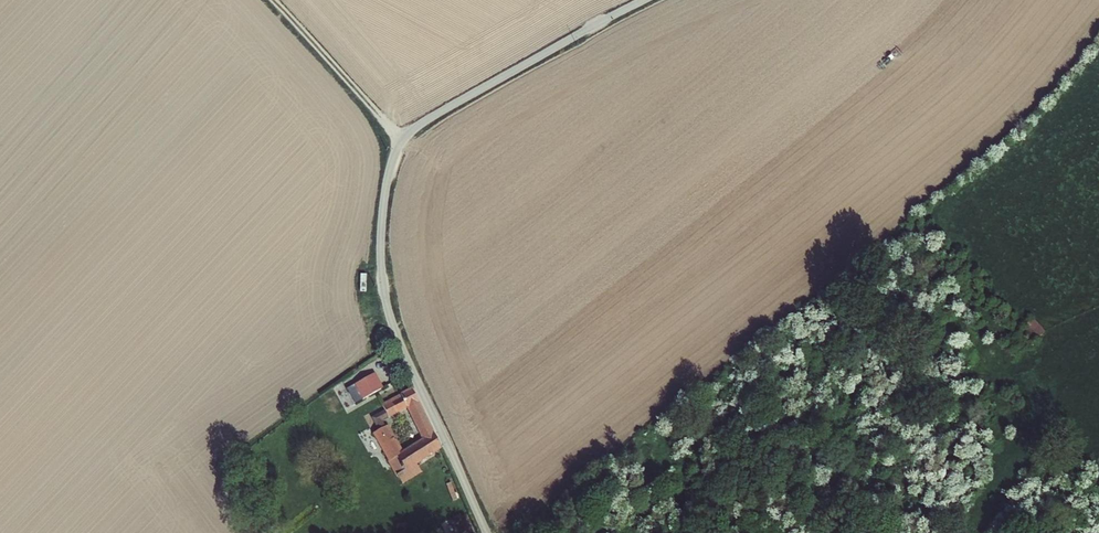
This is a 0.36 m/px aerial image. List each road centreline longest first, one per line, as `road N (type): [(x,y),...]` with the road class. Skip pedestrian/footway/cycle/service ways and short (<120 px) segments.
road 1 (residential): [(401,141),(383,213),(386,301),(486,532)]
road 2 (residential): [(644,0),(401,141)]
road 3 (unclassified): [(401,141),(272,0)]

